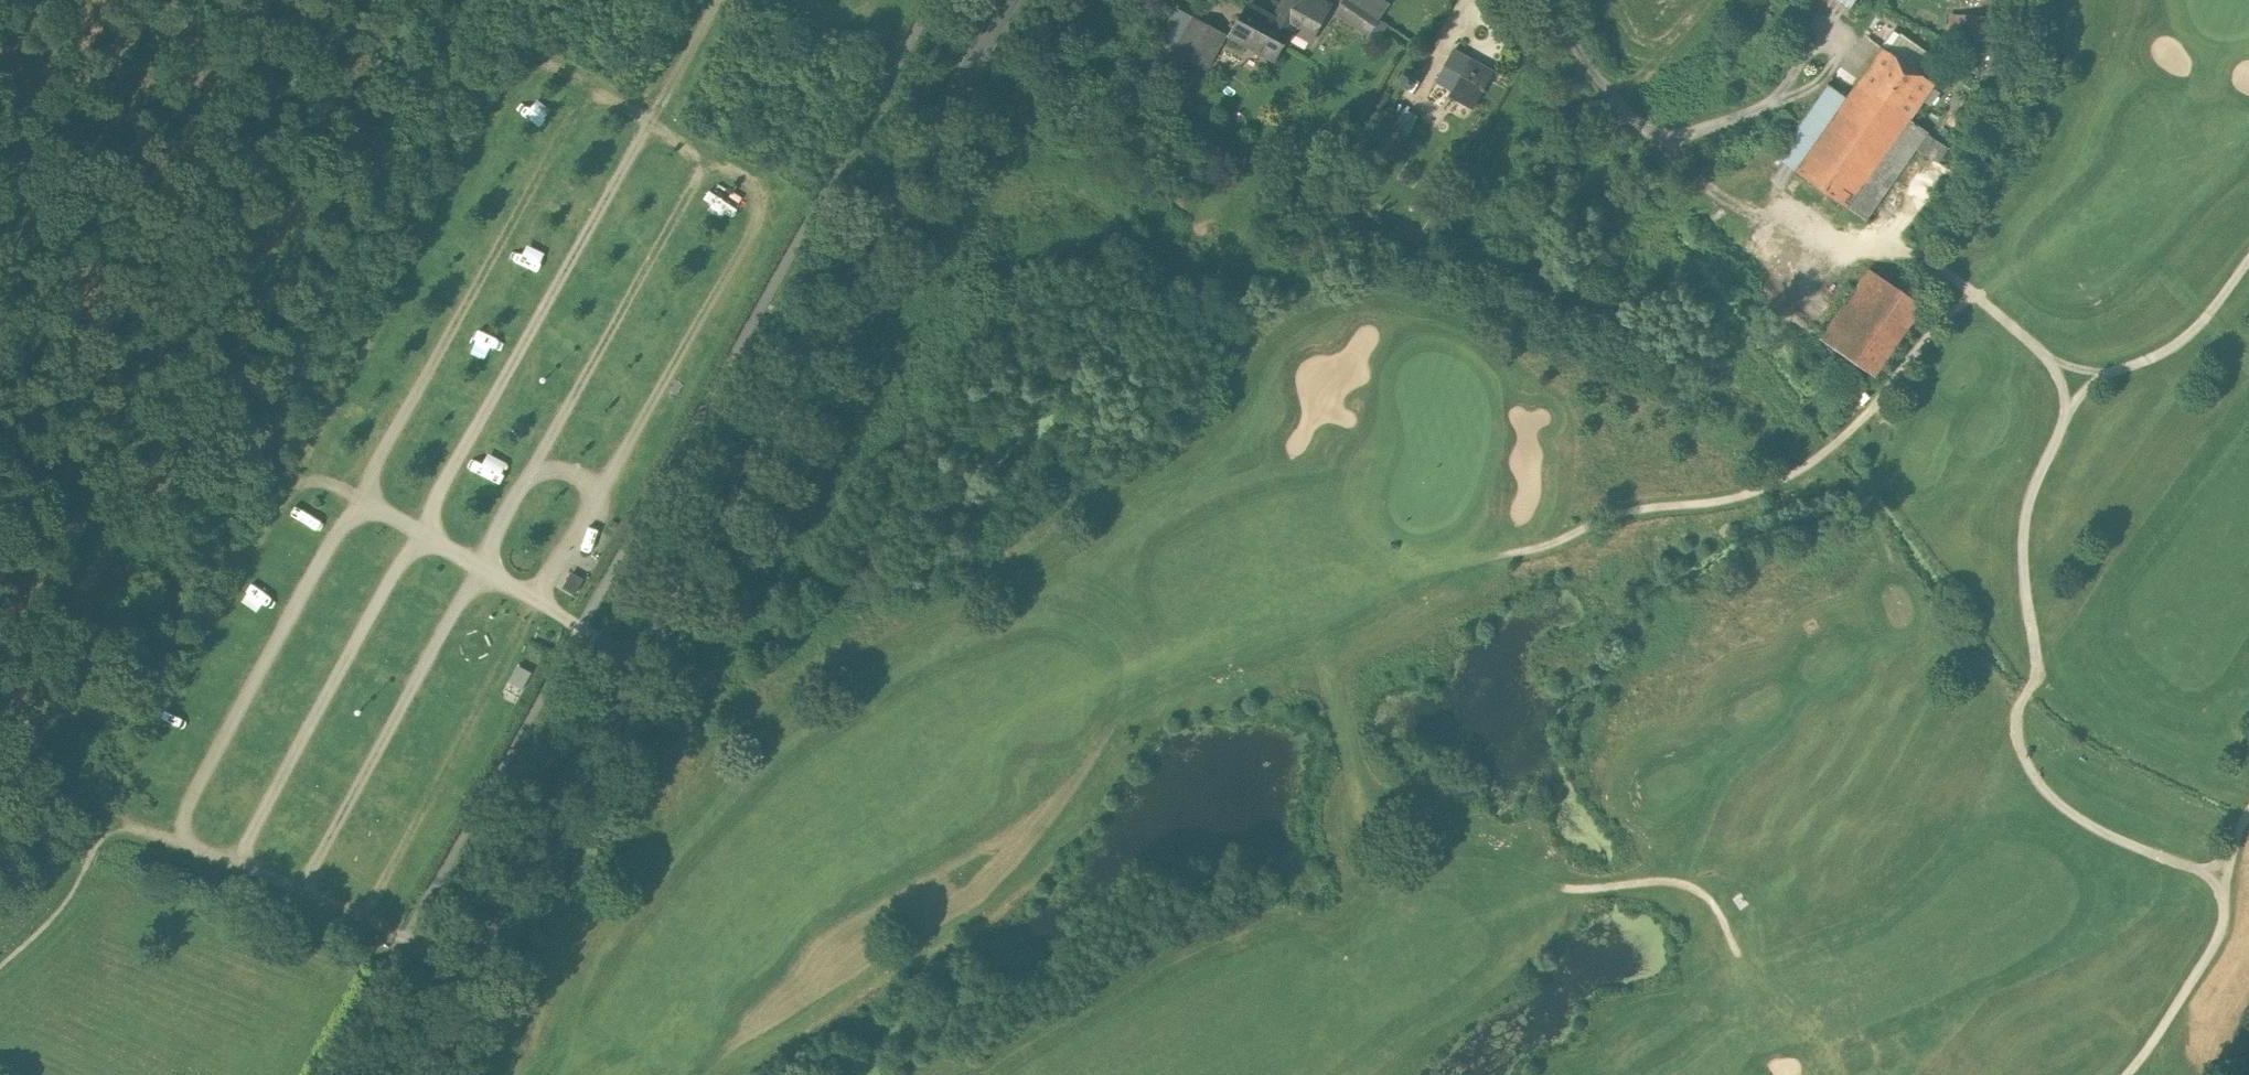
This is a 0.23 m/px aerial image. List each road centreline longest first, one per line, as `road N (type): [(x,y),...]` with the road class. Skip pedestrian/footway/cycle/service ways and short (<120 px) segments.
road 1 (tertiary): [(1003,0),(389,1074)]

